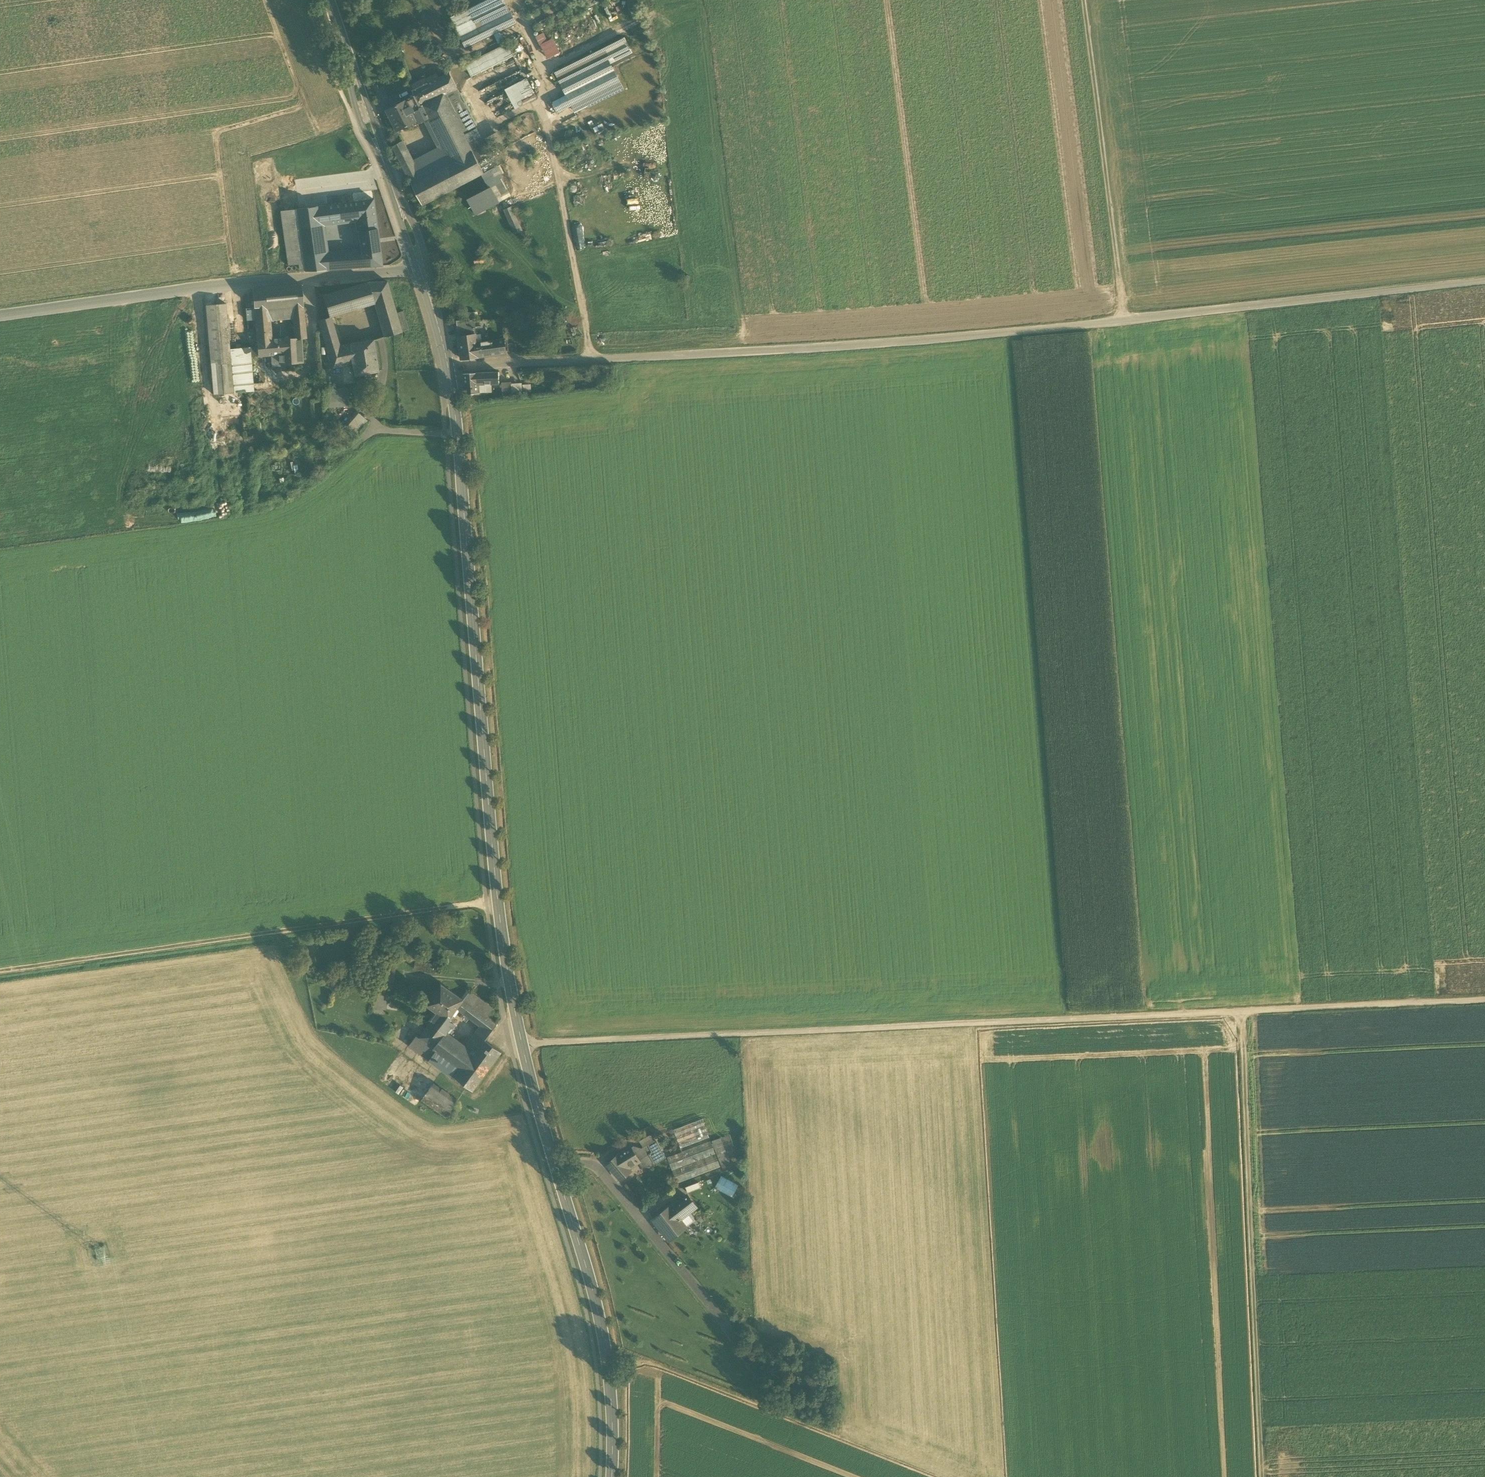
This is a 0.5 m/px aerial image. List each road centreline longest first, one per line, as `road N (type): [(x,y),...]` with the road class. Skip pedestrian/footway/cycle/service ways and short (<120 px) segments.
road 1 (unclassified): [(448,367),(897,342),(1484,280)]
road 2 (track): [(1484,999),(521,1042)]
road 3 (tertiary): [(558,1174),(521,1042),(499,903),(448,367)]
road 4 (track): [(0,972),(499,903)]
road 5 (track): [(1241,1010),(1262,1476)]
road 6 (unclassified): [(423,271),(270,279),(0,315)]
road 7 (track): [(1124,320),(1084,0)]
road 8 (tertiary): [(611,1476),(603,1319),(558,1174)]
road 9 (tertiary): [(423,271),(329,0)]
road 10 (residential): [(558,1174),(578,1165),(599,1170),(730,1330)]
road 11 (track): [(592,358),(548,131)]

